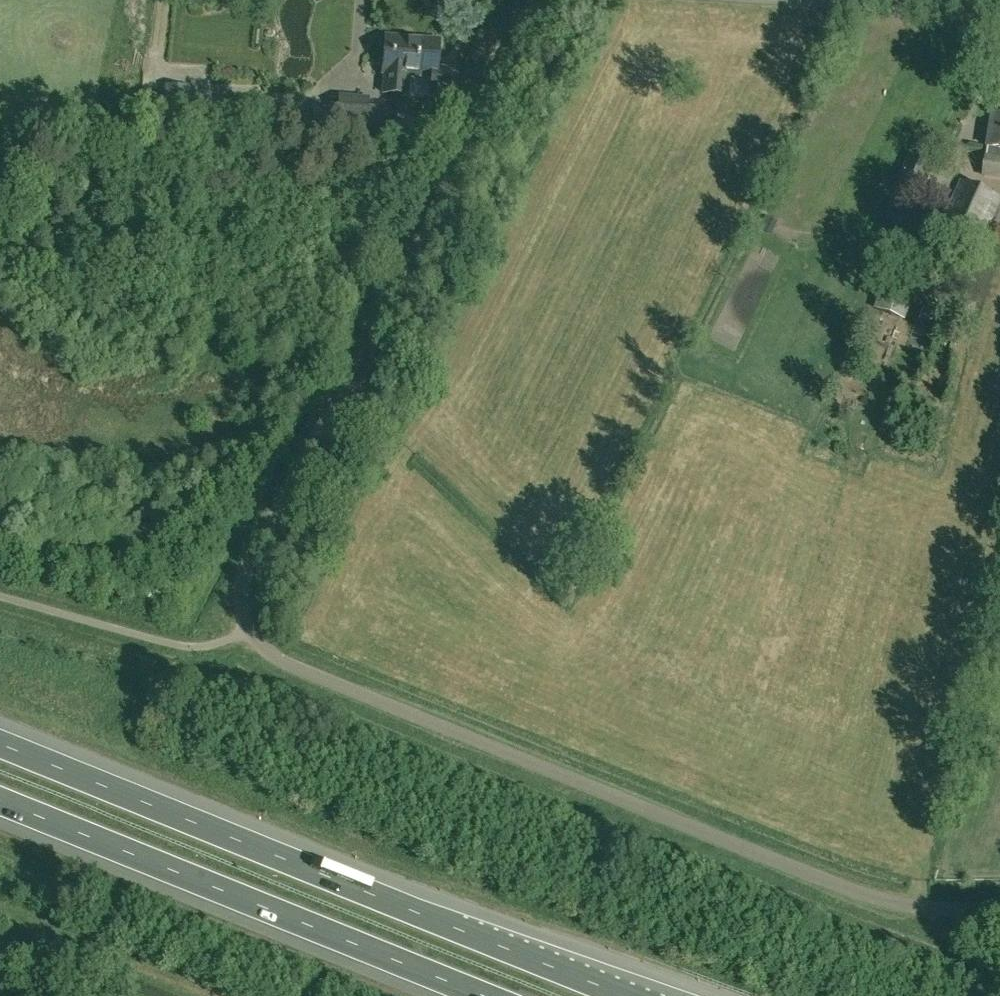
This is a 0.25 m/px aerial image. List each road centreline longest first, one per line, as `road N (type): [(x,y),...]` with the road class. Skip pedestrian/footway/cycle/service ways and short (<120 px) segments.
road 1 (unclassified): [(999,909),(905,906),(843,887),(271,658),(245,625),(242,586),(250,562),(540,0)]
road 2 (motorway): [(626,995),(0,744)]
road 3 (motorway): [(0,801),(482,995)]
road 4 (unclassified): [(999,11),(844,0)]

